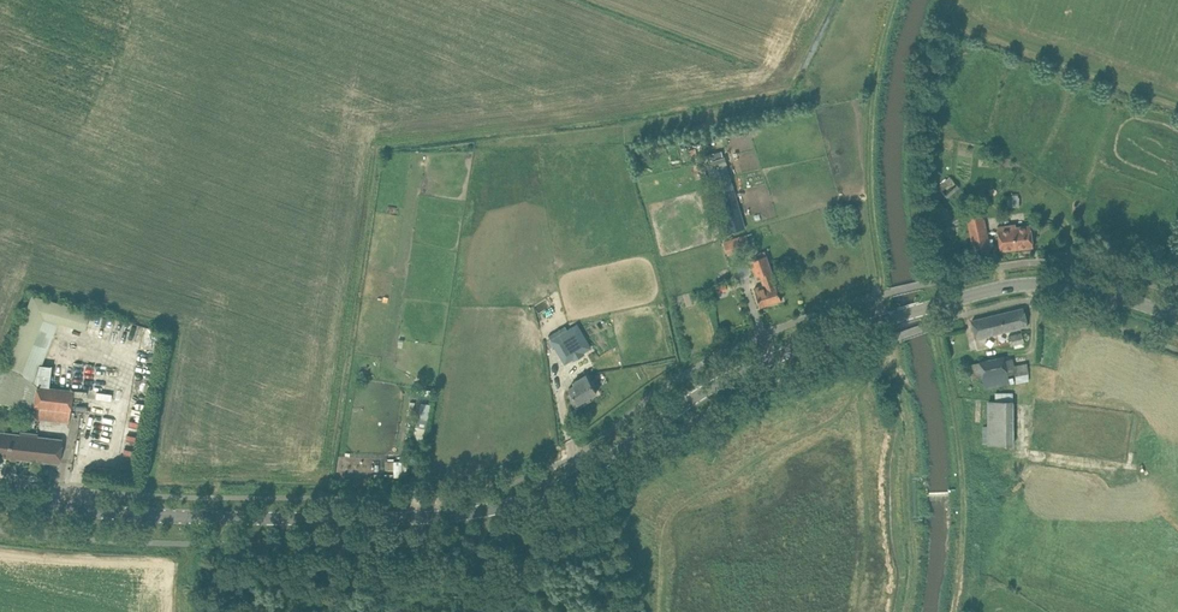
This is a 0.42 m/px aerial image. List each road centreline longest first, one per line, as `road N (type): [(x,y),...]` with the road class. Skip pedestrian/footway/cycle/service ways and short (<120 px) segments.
road 1 (secondary): [(885,319),(767,357),(595,467),(494,507),(421,521),(279,525),(0,501)]
road 2 (track): [(937,303),(964,476),(962,554),(950,611)]
road 3 (track): [(885,319),(911,521),(901,611)]
road 4 (secondary): [(1177,319),(1092,289),(1048,285),(922,308)]

